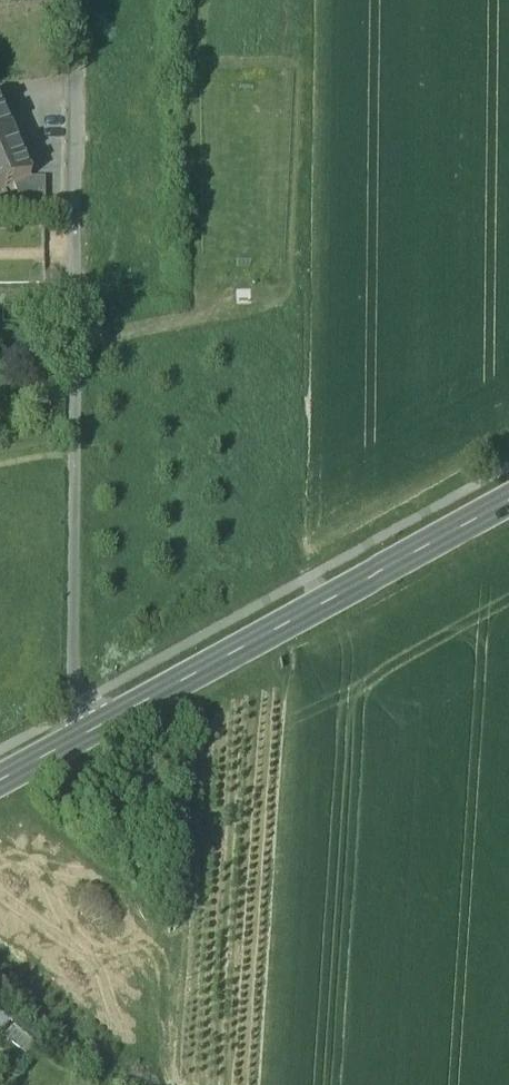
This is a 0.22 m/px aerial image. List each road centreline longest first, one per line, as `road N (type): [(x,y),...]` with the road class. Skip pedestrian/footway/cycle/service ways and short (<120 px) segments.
road 1 (track): [(91,737),(74,675),(78,0)]
road 2 (secondary): [(508,502),(0,786)]

